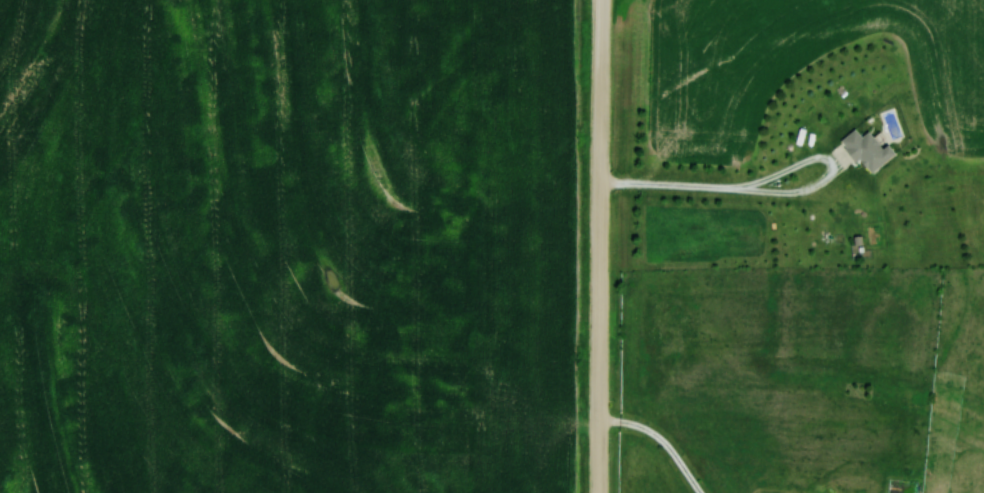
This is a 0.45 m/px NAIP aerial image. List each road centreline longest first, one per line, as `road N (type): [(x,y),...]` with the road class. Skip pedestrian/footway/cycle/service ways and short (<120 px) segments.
road 1 (residential): [(600,492),(602,0)]

